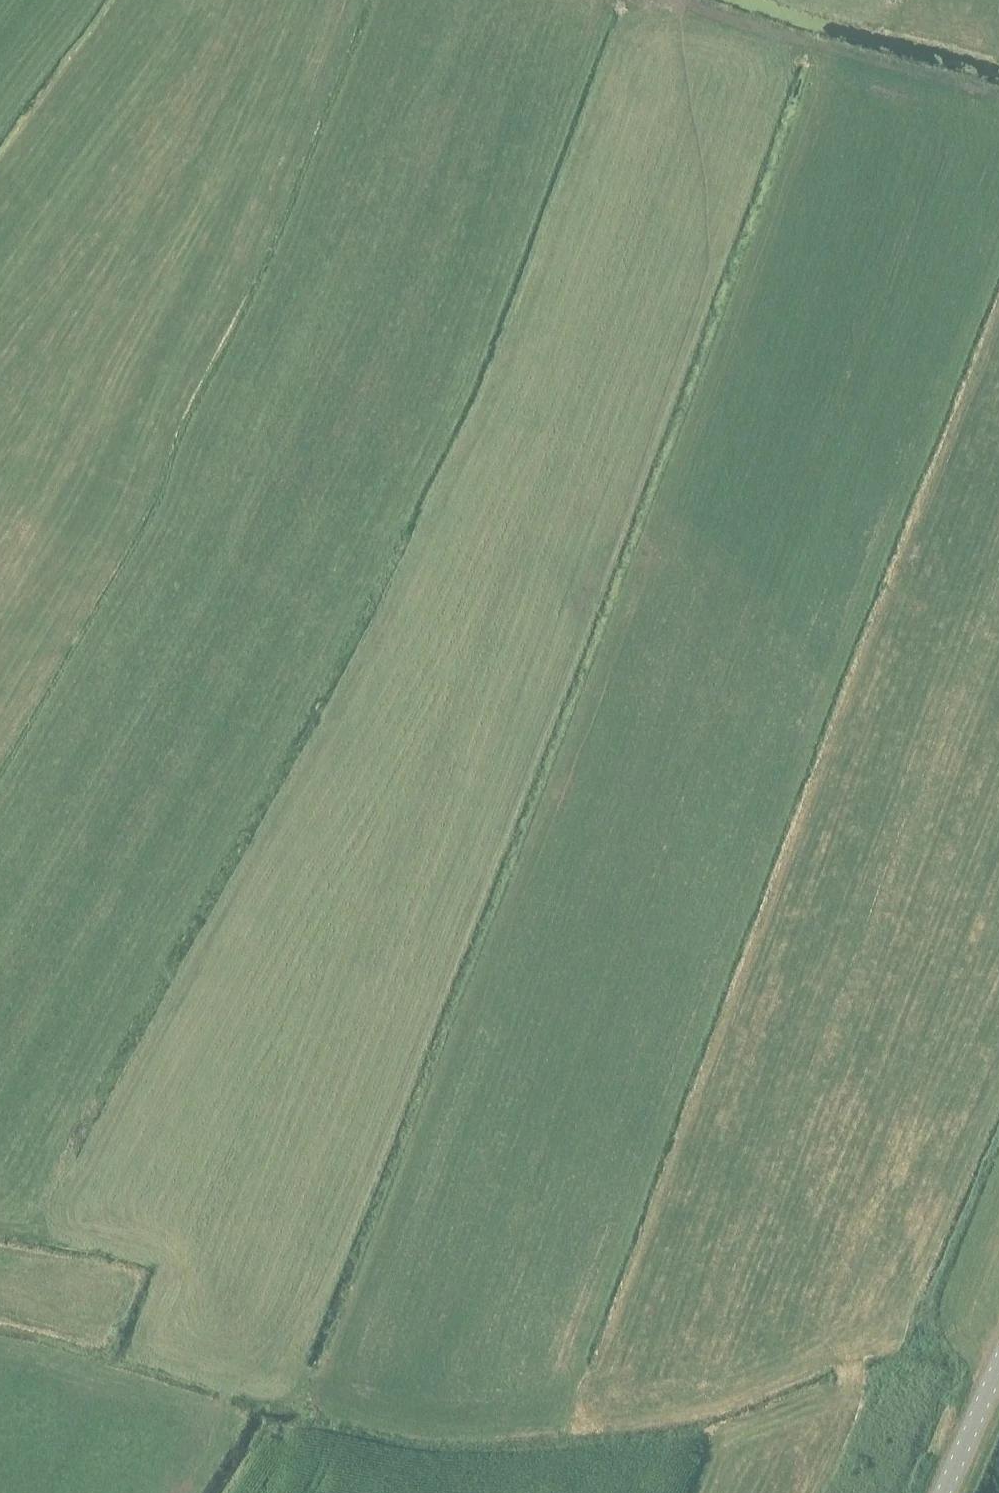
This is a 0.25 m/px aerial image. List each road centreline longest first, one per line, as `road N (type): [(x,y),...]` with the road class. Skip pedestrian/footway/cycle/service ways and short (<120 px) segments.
road 1 (tertiary): [(944,1492),(998,1366)]

